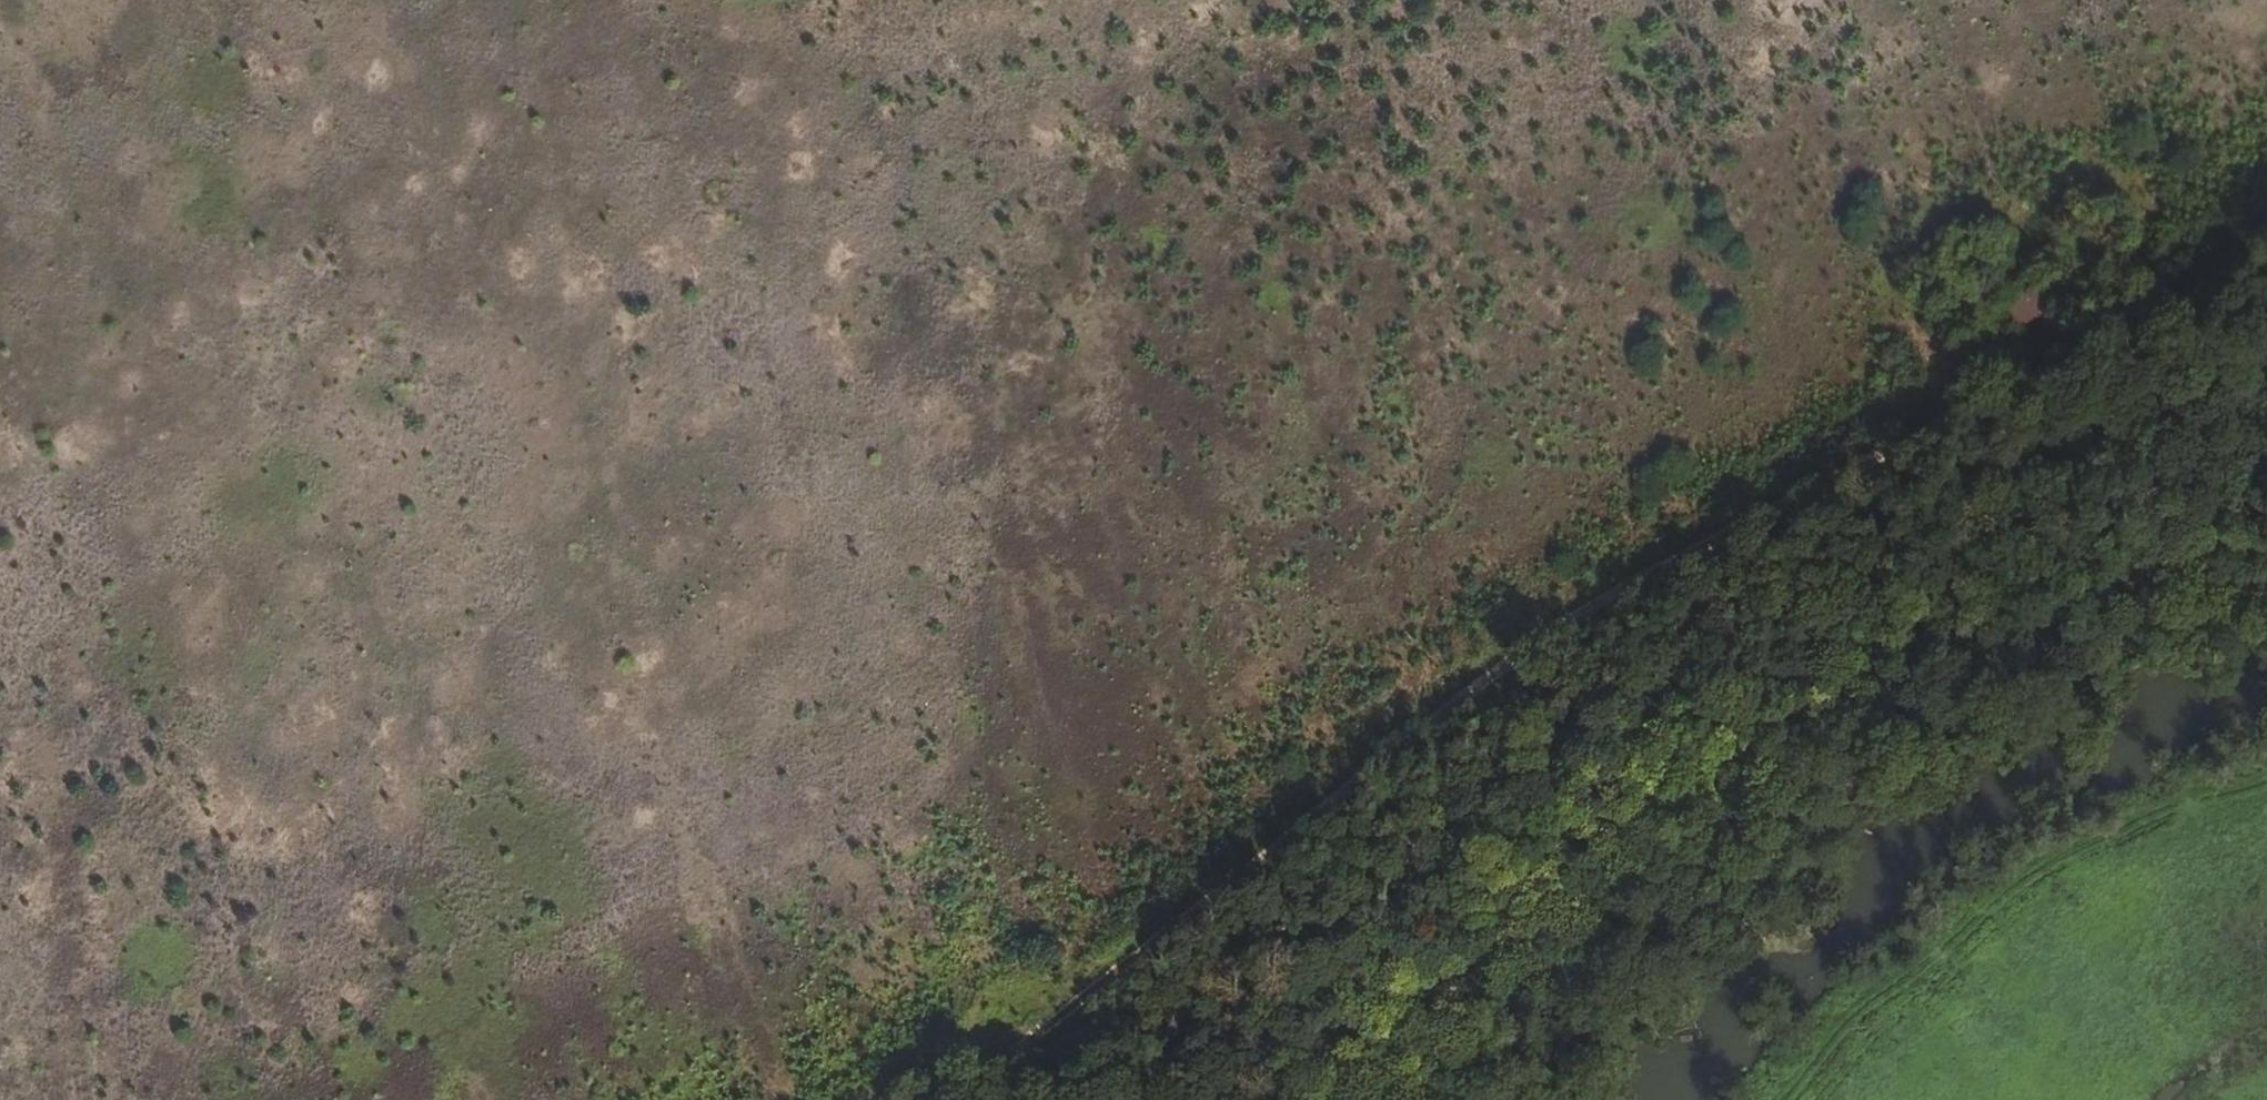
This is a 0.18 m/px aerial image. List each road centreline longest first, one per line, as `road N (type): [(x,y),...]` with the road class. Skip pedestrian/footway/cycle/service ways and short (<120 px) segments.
road 1 (track): [(2266,258),(2107,348),(1589,608),(1505,661),(1413,725),(1036,1037),(942,1099)]

